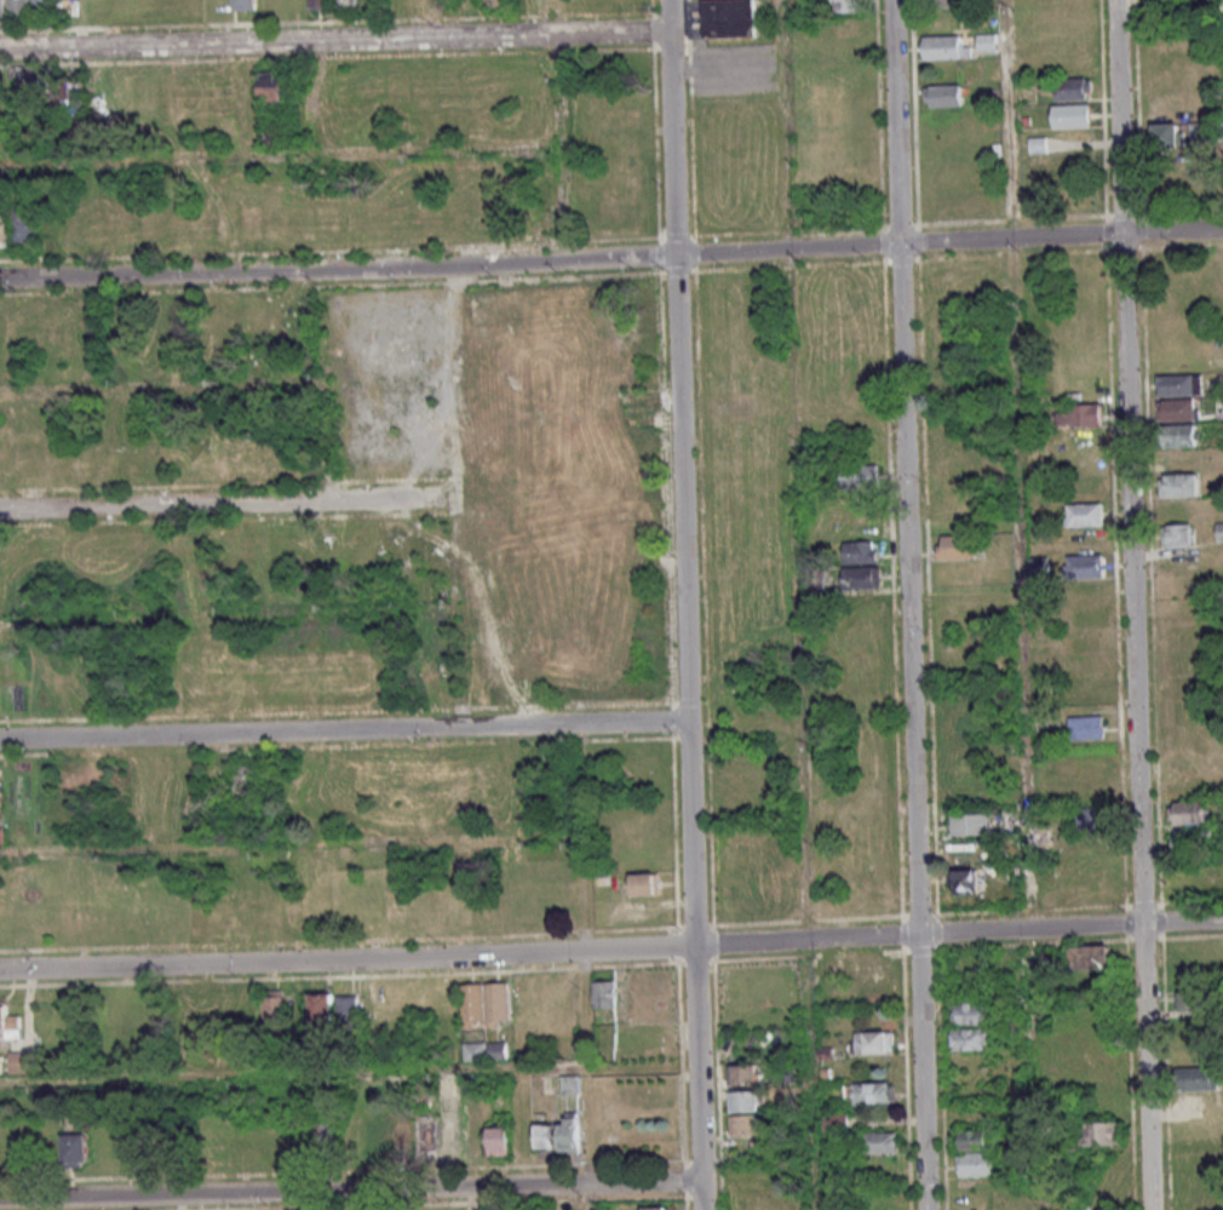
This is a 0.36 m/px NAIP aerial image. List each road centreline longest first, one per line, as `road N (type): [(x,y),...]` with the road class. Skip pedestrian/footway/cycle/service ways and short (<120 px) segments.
road 1 (residential): [(1222,228),(0,281)]
road 2 (residential): [(0,970),(1222,919)]
road 3 (residential): [(890,0),(925,1209)]
road 4 (residential): [(702,1209),(667,0)]
road 5 (residential): [(1149,1209),(1115,0)]
road 6 (residential): [(701,1181),(0,1200)]
road 7 (residential): [(688,721),(0,739)]
road 8 (residential): [(0,52),(668,31)]
road 9 (residential): [(0,510),(402,499)]

